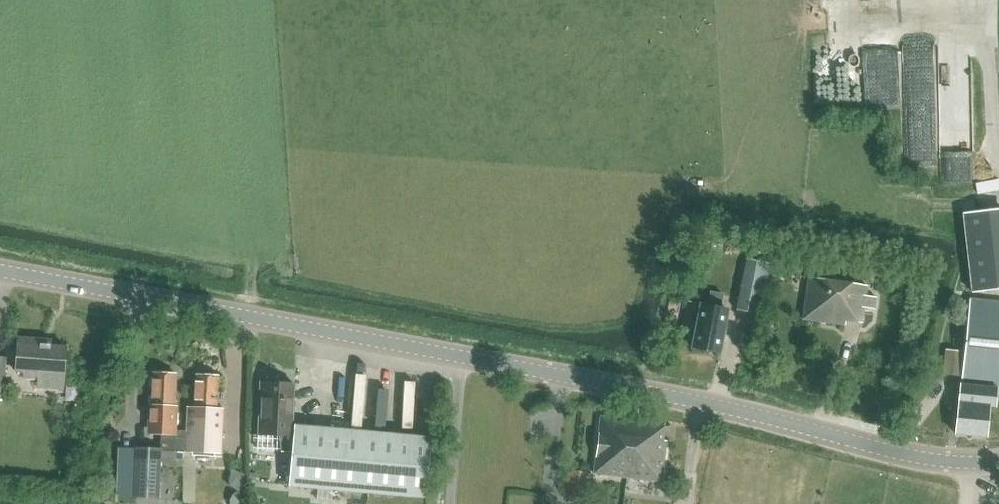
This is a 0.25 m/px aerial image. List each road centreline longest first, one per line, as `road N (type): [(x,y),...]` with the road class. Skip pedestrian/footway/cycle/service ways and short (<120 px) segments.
road 1 (unclassified): [(998,463),(0,271)]
road 2 (track): [(986,0),(998,154)]

